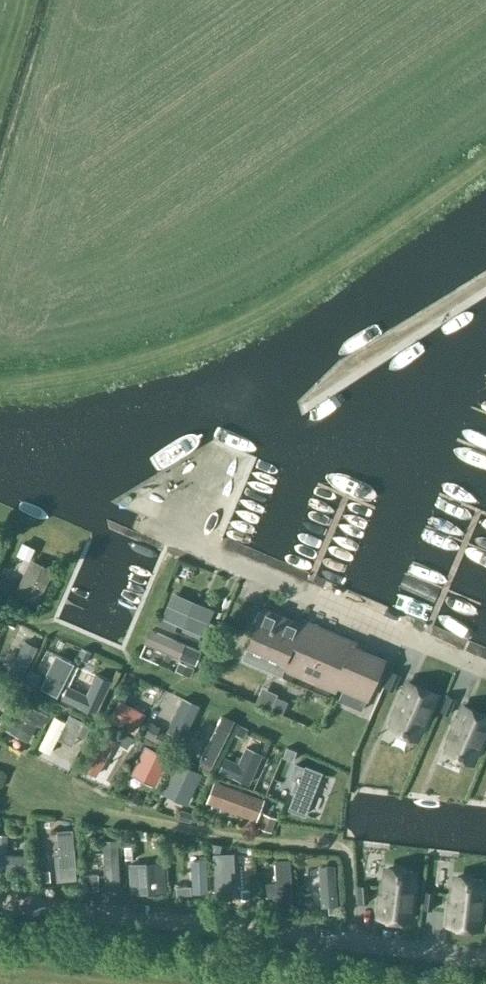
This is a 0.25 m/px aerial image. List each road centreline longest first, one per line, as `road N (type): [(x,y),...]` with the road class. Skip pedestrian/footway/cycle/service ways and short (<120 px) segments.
road 1 (residential): [(485,959),(0,900)]

